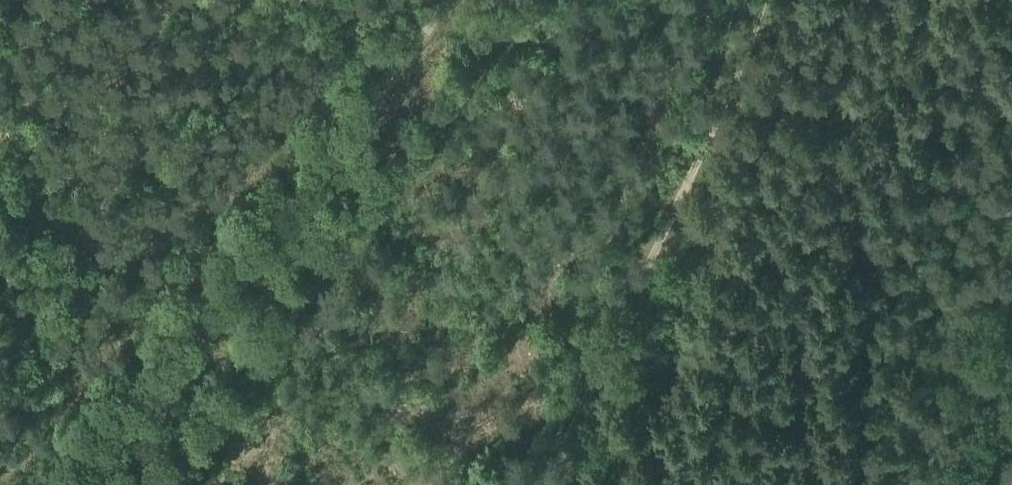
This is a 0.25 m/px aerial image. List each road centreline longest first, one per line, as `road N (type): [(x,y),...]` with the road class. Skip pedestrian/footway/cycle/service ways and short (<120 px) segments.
road 1 (track): [(561,484),(615,330),(719,117),(753,0)]
road 2 (track): [(457,0),(216,320)]
road 3 (track): [(952,484),(1011,116)]
road 4 (track): [(216,320),(92,484)]

